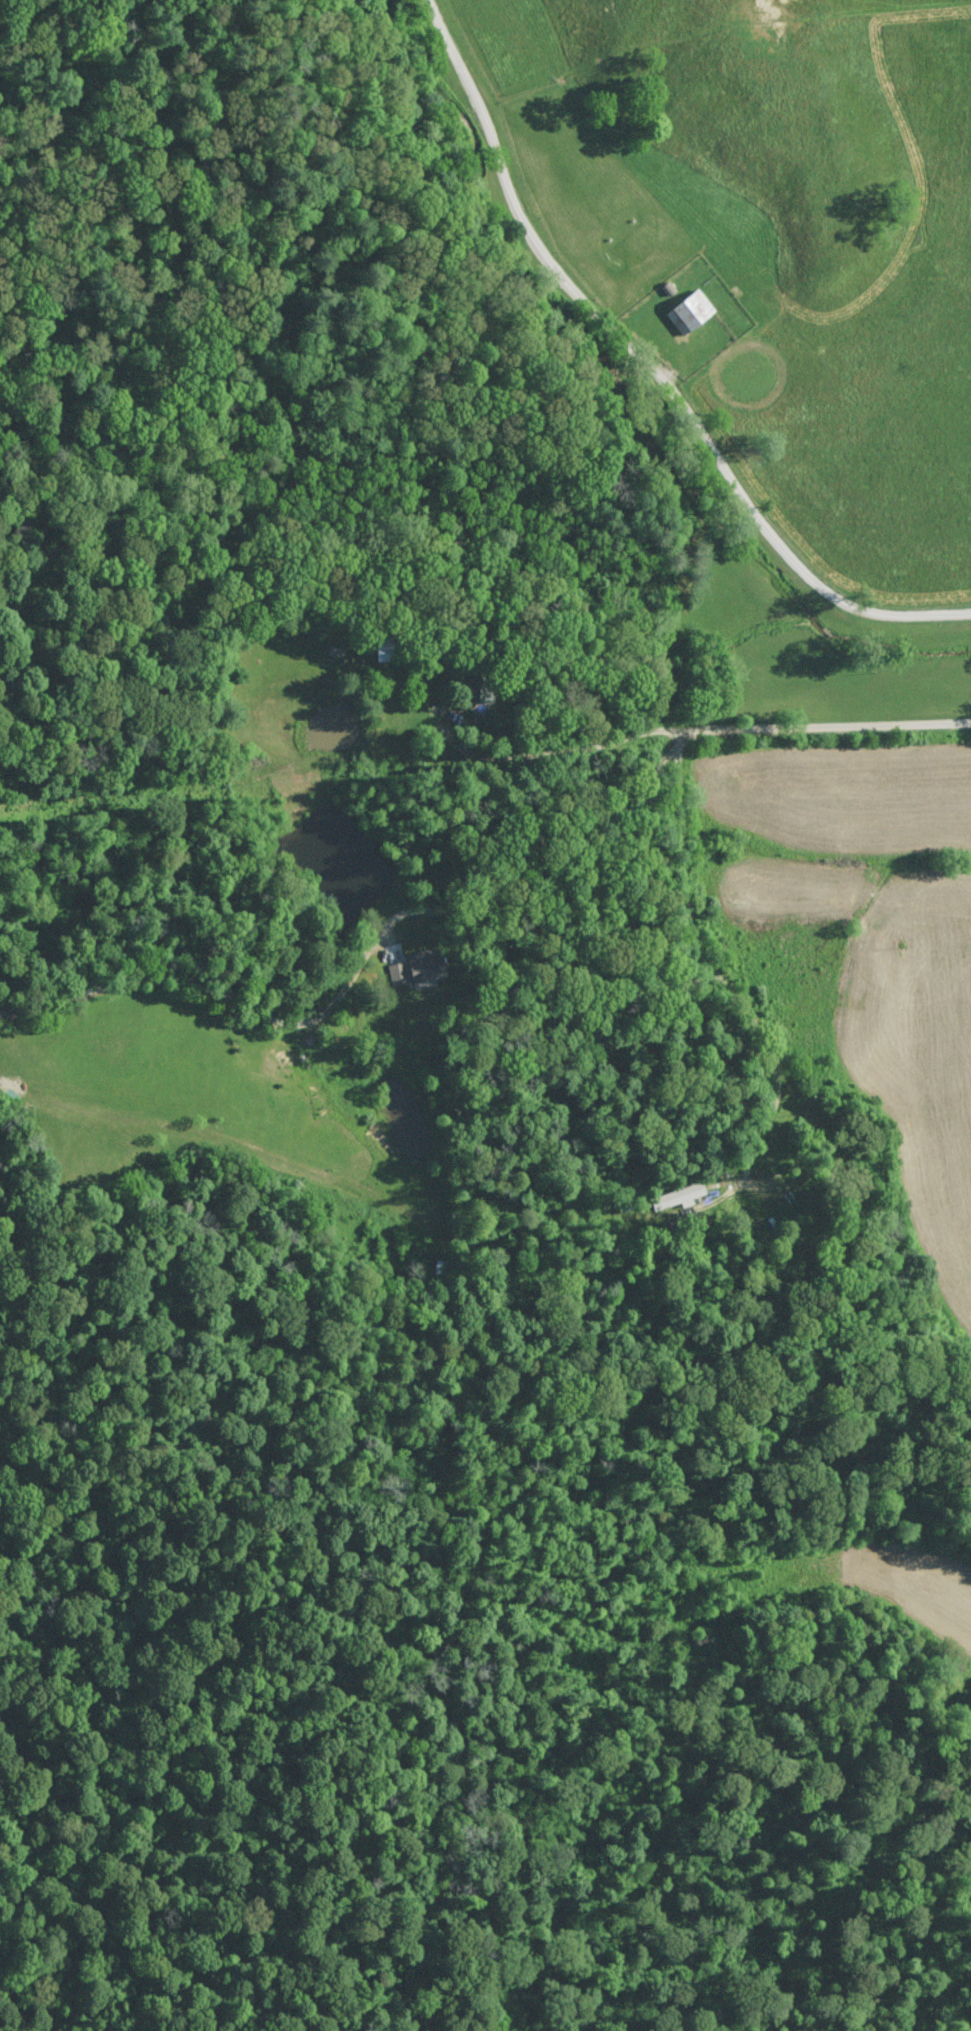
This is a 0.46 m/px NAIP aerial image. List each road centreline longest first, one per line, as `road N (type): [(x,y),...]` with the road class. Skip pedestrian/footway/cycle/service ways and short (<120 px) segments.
road 1 (residential): [(0,1014),(166,973),(288,1027),(332,1018),(393,921),(599,853),(671,733),(970,721)]
road 2 (residential): [(970,613),(887,615),(834,598),(785,552),(664,375),(534,245),(437,0)]
road 3 (residential): [(739,1168),(782,1066),(694,916),(671,733)]
road 4 (residential): [(671,733),(485,754),(434,713)]

